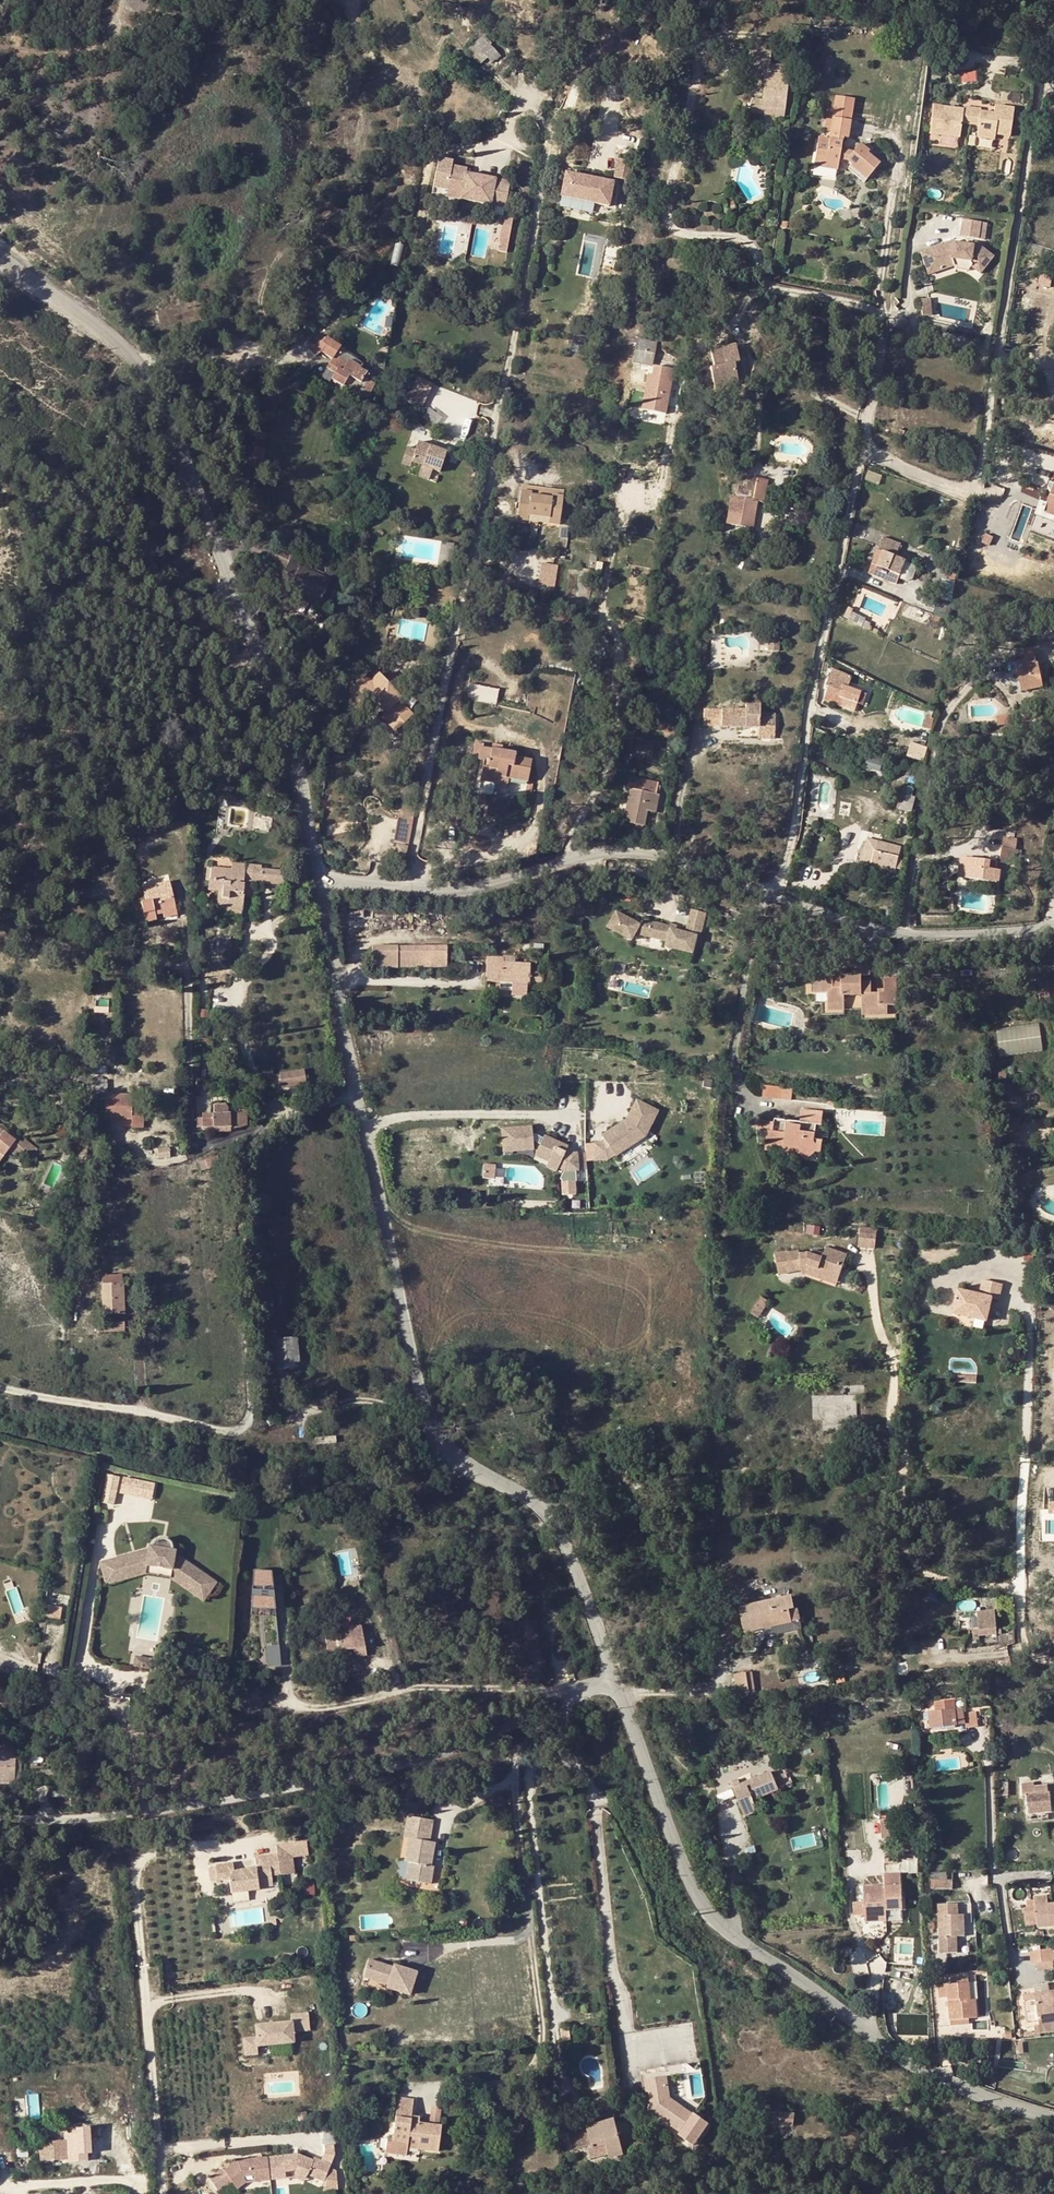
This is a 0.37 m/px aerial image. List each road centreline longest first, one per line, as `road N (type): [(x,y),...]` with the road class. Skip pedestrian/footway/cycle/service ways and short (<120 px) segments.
road 1 (unclassified): [(1053,923),(904,931),(858,924),(660,847),(406,885),(318,876)]
road 2 (unclassified): [(318,876),(298,763),(144,362),(0,252)]
road 3 (unclassified): [(614,1684),(556,1528),(536,1502),(450,1452),(427,1416),(353,1095)]
road 4 (unclassified): [(1053,2119),(913,2067),(727,1931),(694,1892),(614,1684)]
road 5 (residential): [(614,1684),(558,1693),(467,1746),(389,1768),(109,1815),(0,1816)]
road 6 (residential): [(264,1127),(245,1165),(251,1398),(242,1425),(226,1430),(0,1386)]
road 7 (track): [(1053,2172),(793,2132)]
road 8 (unclassified): [(353,1095),(318,876)]
road 9 (track): [(125,0),(119,26),(100,45),(71,55),(0,51)]
road 10 (residential): [(11,2186),(124,2178),(141,2193)]

